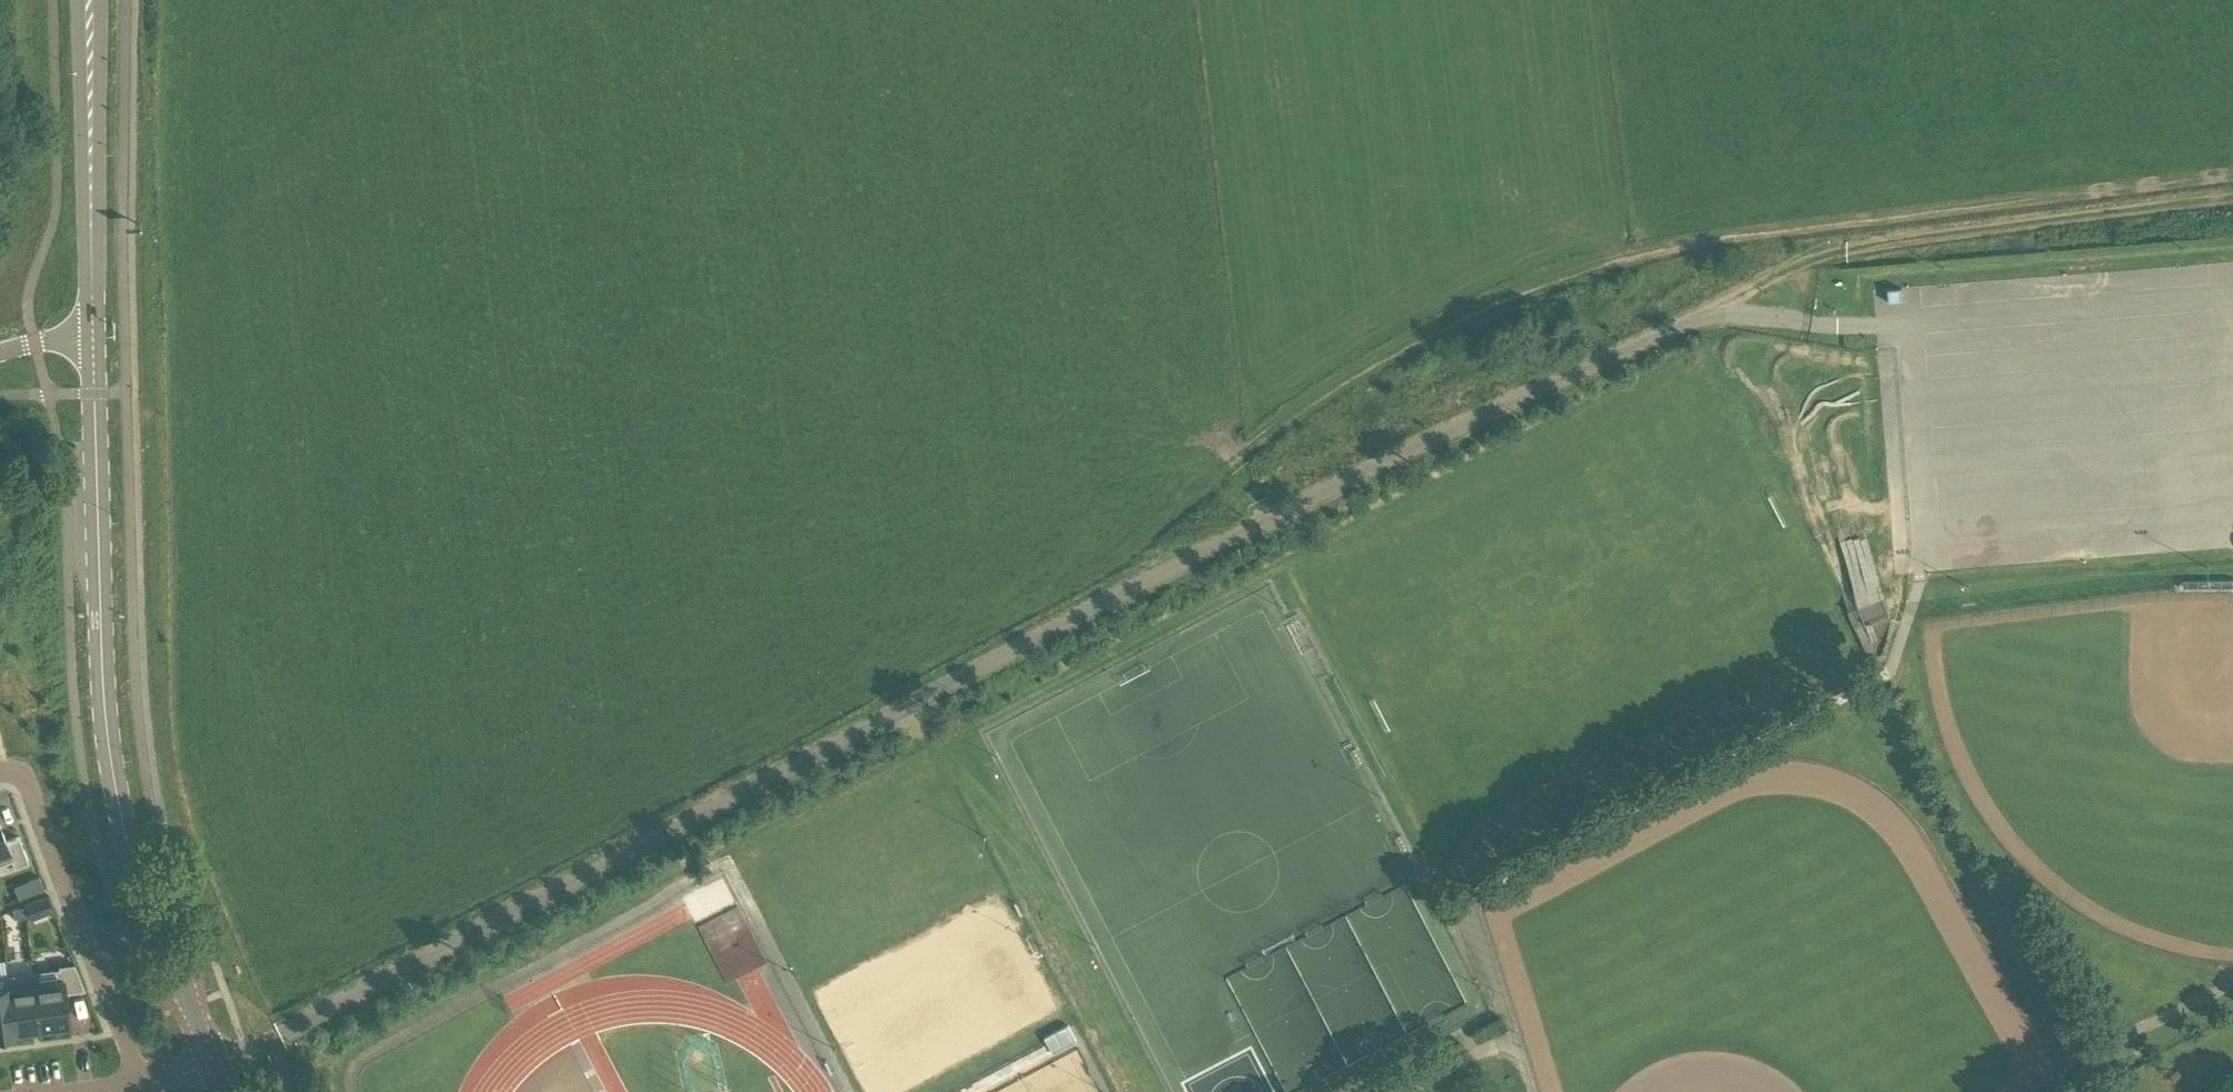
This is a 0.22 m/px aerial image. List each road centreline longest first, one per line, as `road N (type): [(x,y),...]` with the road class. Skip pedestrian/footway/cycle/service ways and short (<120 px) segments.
road 1 (track): [(1265,522),(1236,459),(1392,354),(1521,292),(1724,237),(2232,175)]
road 2 (residential): [(216,1067),(128,847),(111,763),(93,337)]
road 3 (track): [(1857,248),(2232,195)]
road 4 (residential): [(0,773),(25,779),(141,1082)]
road 5 (tertiary): [(93,337),(88,0)]

